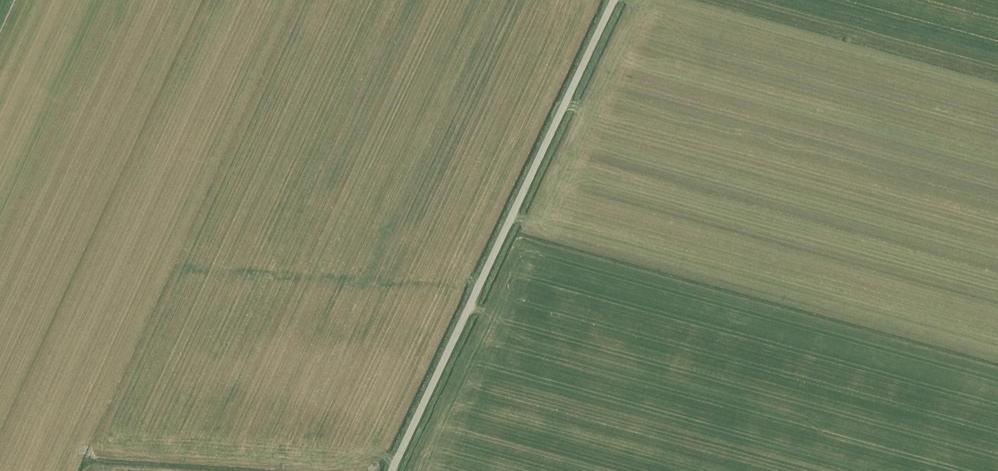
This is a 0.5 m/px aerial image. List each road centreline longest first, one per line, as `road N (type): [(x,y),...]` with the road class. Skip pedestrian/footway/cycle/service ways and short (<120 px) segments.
road 1 (unclassified): [(390,470),(614,0)]

